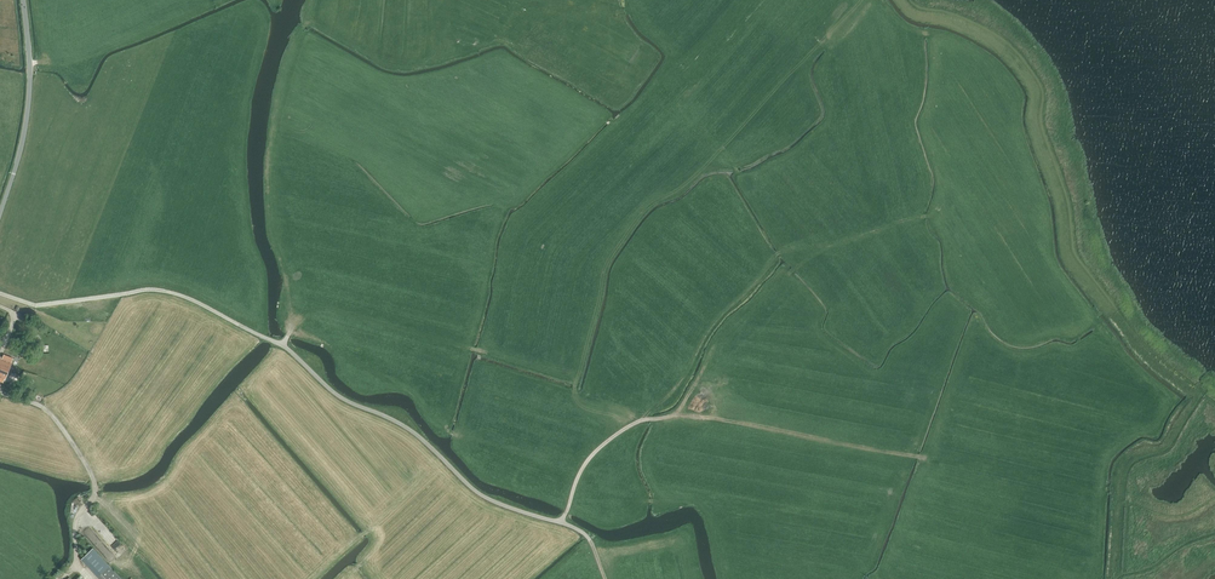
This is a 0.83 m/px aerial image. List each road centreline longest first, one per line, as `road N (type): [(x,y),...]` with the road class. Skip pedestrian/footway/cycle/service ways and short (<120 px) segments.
road 1 (track): [(1114,348),(1098,327),(1083,323),(1072,334),(1009,339),(957,285),(948,239),(932,217),(918,218),(818,248),(723,333),(676,415)]
road 2 (track): [(605,578),(585,534),(479,493),(412,431),(345,400),(281,345)]
road 3 (track): [(0,293),(35,305),(172,292),(281,345)]
road 4 (track): [(924,458),(676,415)]
road 5 (unclassified): [(24,0),(29,104),(0,215)]
road 6 (track): [(642,420),(589,459),(561,522)]

